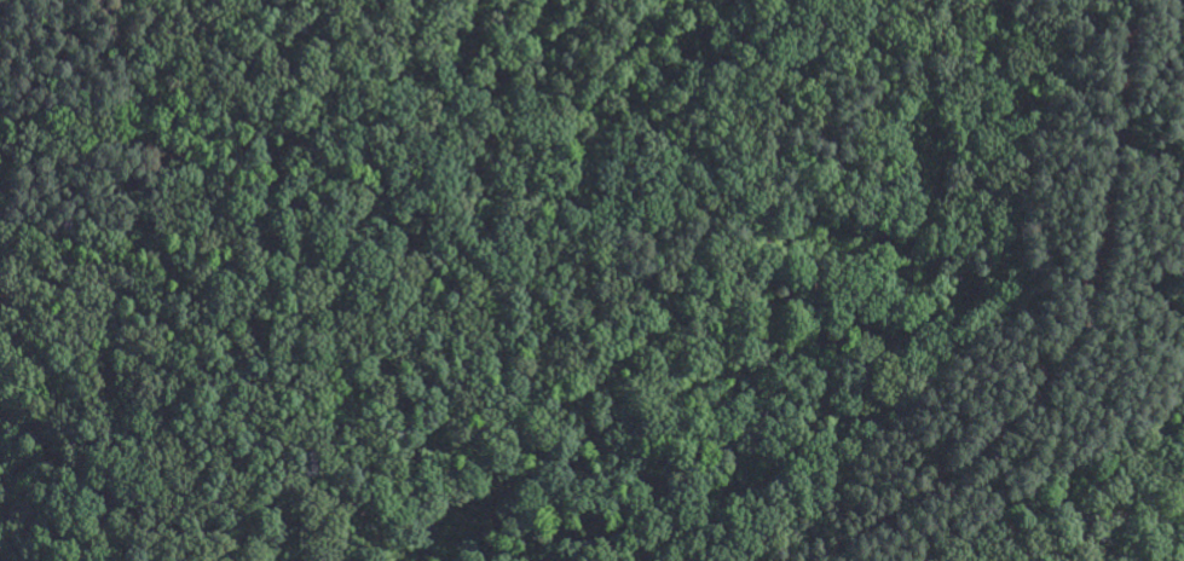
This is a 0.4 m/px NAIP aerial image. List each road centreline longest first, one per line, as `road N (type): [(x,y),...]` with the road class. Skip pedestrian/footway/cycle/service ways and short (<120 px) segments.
road 1 (residential): [(1020,0),(889,104),(809,187),(687,262),(547,290),(64,250)]
road 2 (residential): [(1183,53),(1103,274),(1041,392),(987,452),(819,560)]

